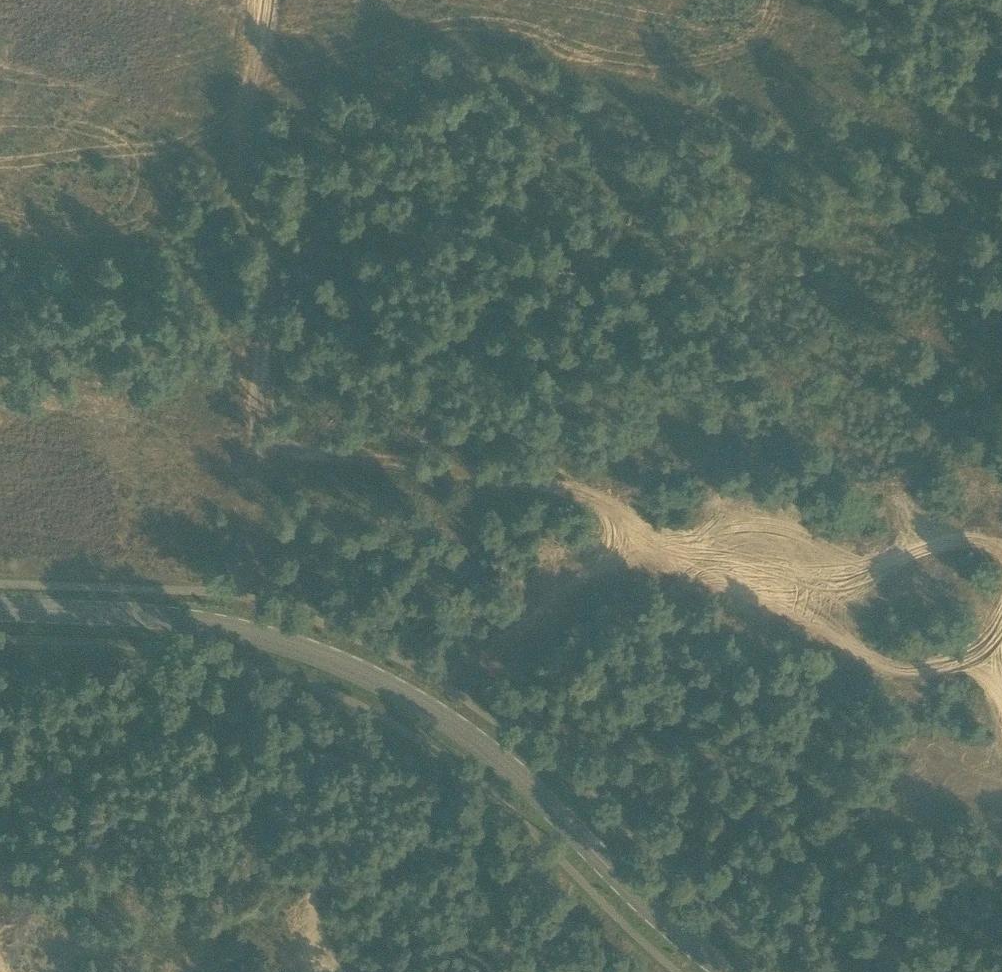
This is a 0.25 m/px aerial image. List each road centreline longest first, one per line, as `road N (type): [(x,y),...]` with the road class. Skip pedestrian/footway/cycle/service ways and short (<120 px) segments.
road 1 (secondary): [(721,971),(523,786),(450,727),(371,679),(270,642),(0,614)]

